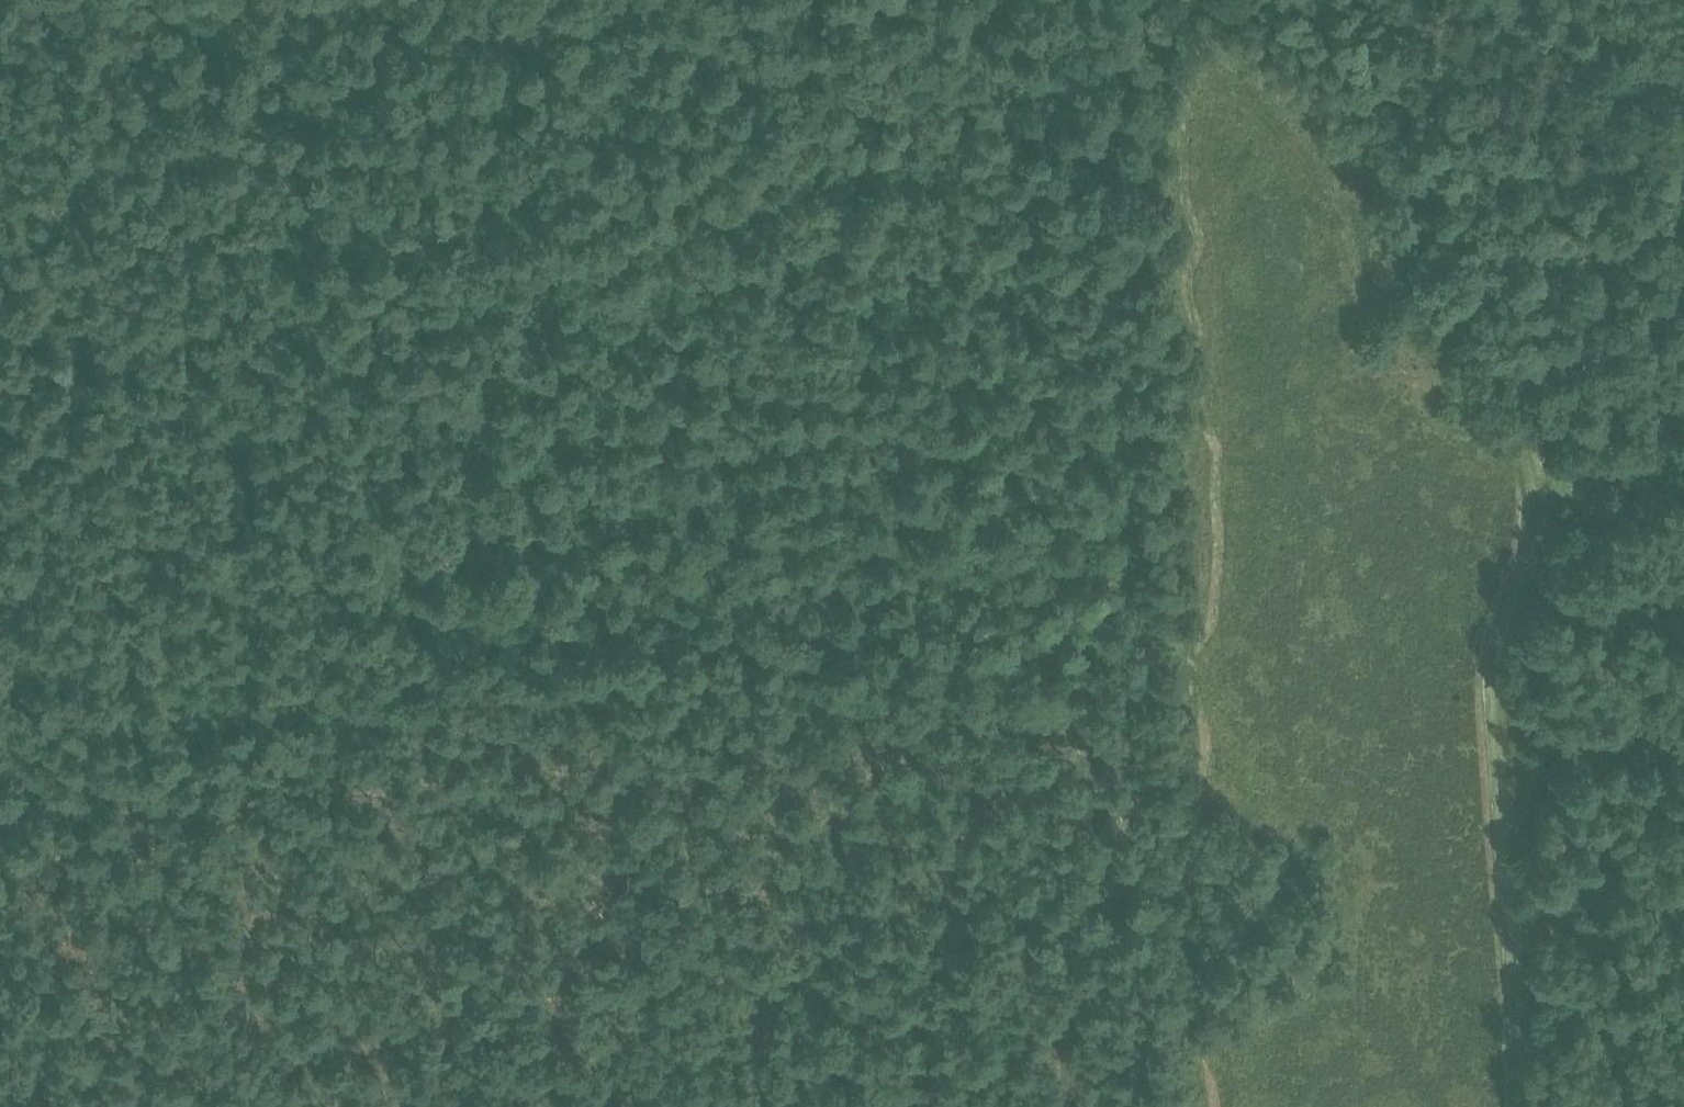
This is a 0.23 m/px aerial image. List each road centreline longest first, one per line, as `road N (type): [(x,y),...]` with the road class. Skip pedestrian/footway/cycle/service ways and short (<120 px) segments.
road 1 (track): [(1521,1106),(1490,676),(1539,503),(1524,410),(1527,377),(1566,292)]
road 2 (track): [(1683,484),(1538,473)]
road 3 (track): [(1566,292),(1683,209)]

